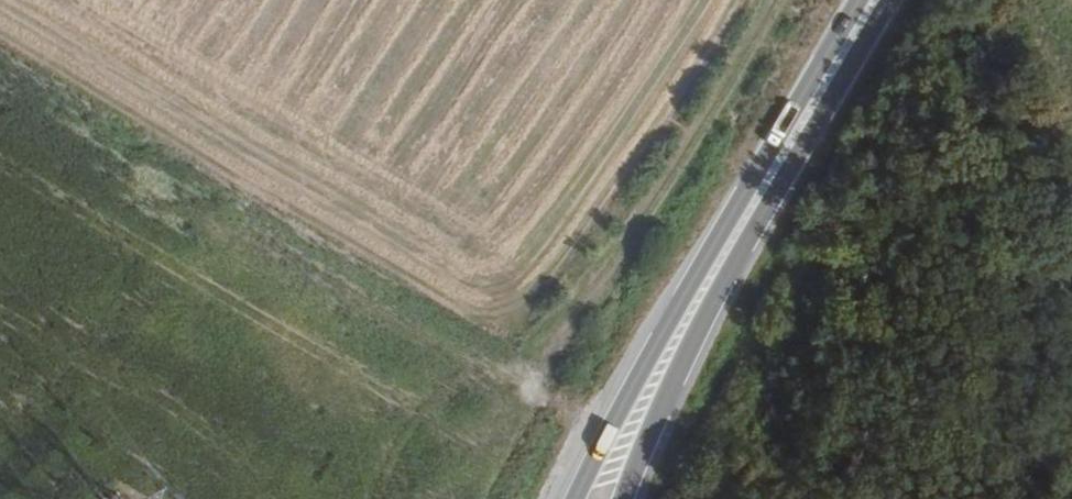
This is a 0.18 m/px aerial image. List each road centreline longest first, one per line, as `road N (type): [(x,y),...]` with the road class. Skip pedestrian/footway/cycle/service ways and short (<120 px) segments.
road 1 (secondary): [(707,306),(882,0)]
road 2 (secondary): [(846,0),(676,289)]
road 3 (motorway): [(676,289),(568,498)]
road 4 (motorway): [(616,498),(707,306)]

